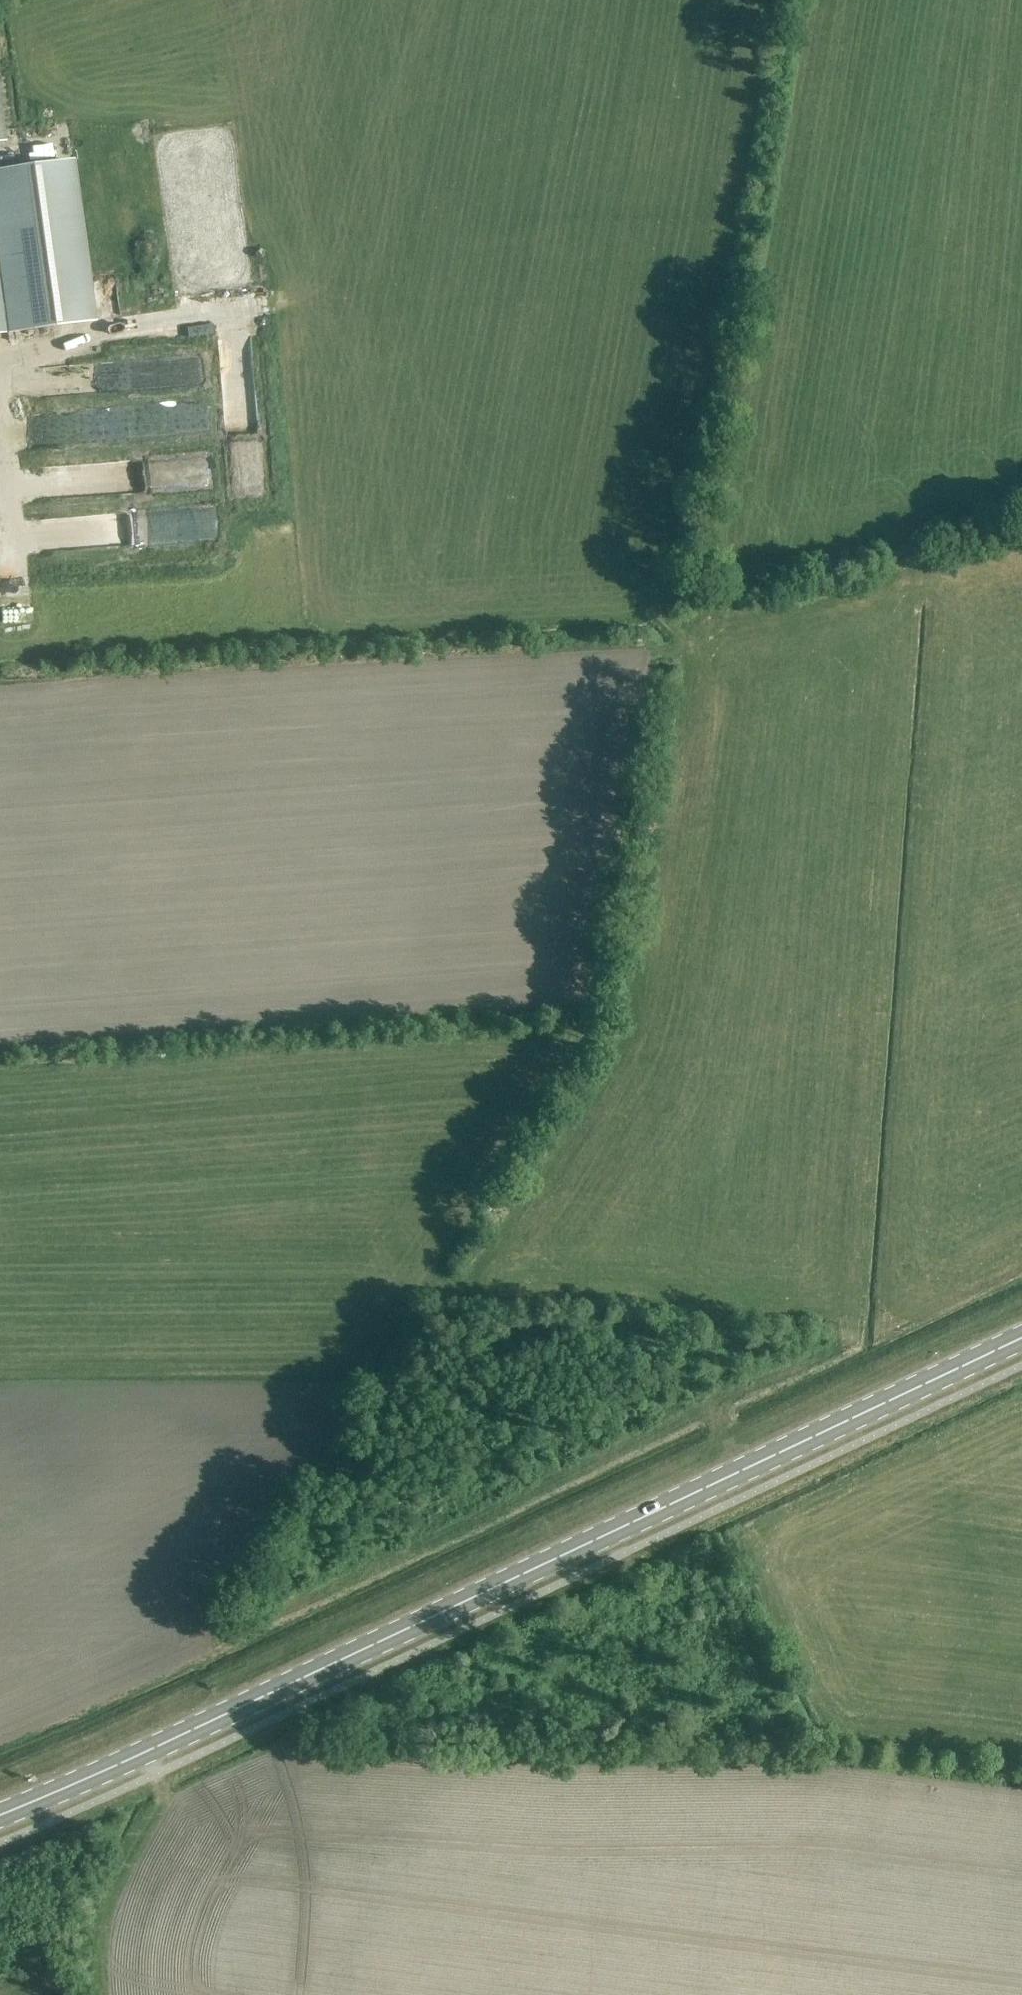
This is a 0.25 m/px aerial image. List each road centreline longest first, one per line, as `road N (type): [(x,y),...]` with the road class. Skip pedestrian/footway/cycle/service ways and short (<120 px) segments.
road 1 (secondary): [(0,1816),(1021,1338)]

